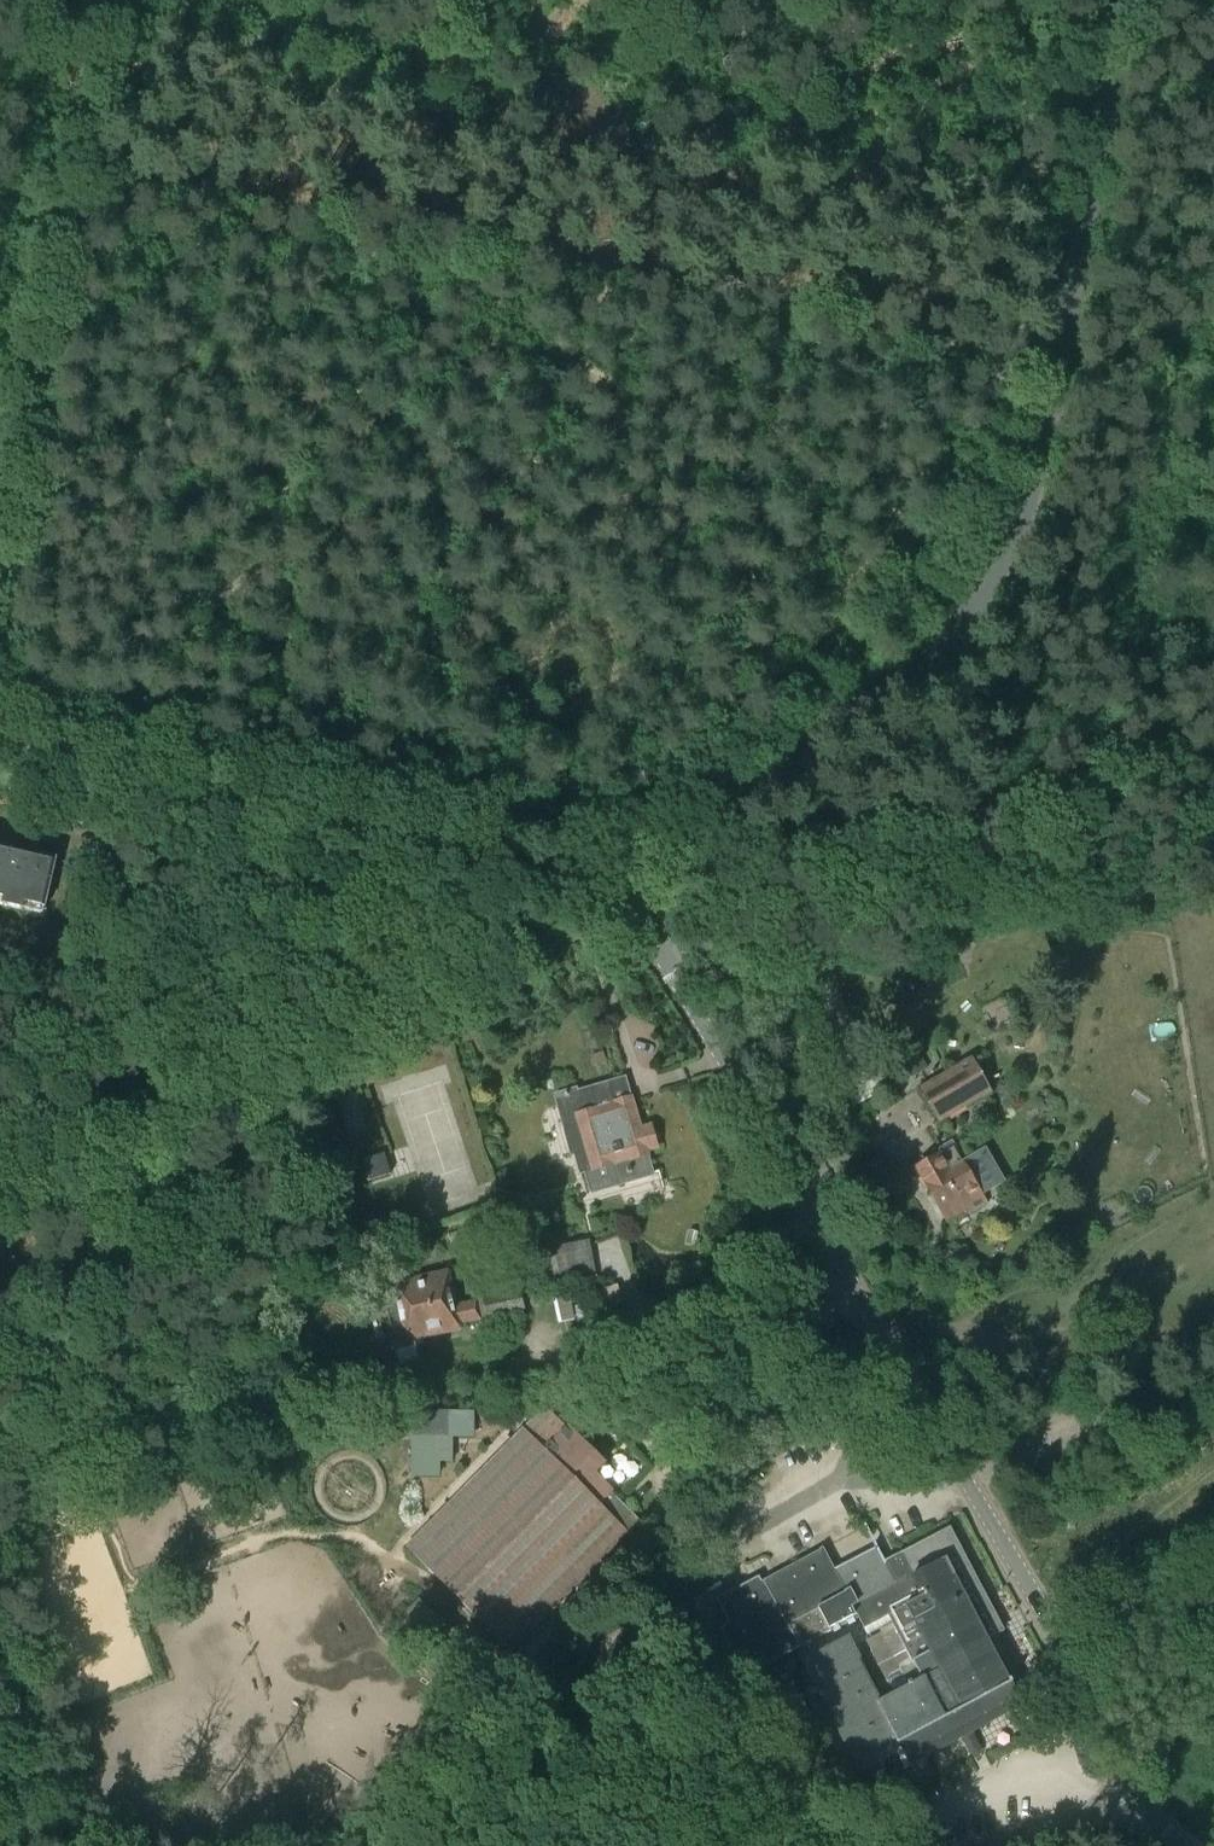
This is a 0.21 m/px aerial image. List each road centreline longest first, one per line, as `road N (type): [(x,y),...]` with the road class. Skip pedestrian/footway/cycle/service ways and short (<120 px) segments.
road 1 (tertiary): [(655,941),(713,848),(788,770),(947,637),(1015,538),(1050,416),(1125,0)]
road 2 (tertiary): [(1141,1802),(1110,1729),(655,941)]
road 3 (track): [(131,0),(0,686)]
road 4 (tertiary): [(655,941),(592,891),(0,747)]
road 5 (track): [(602,896),(567,934),(129,1146),(119,1161),(106,1244)]
road 6 (tertiary): [(999,1845),(1141,1802)]

